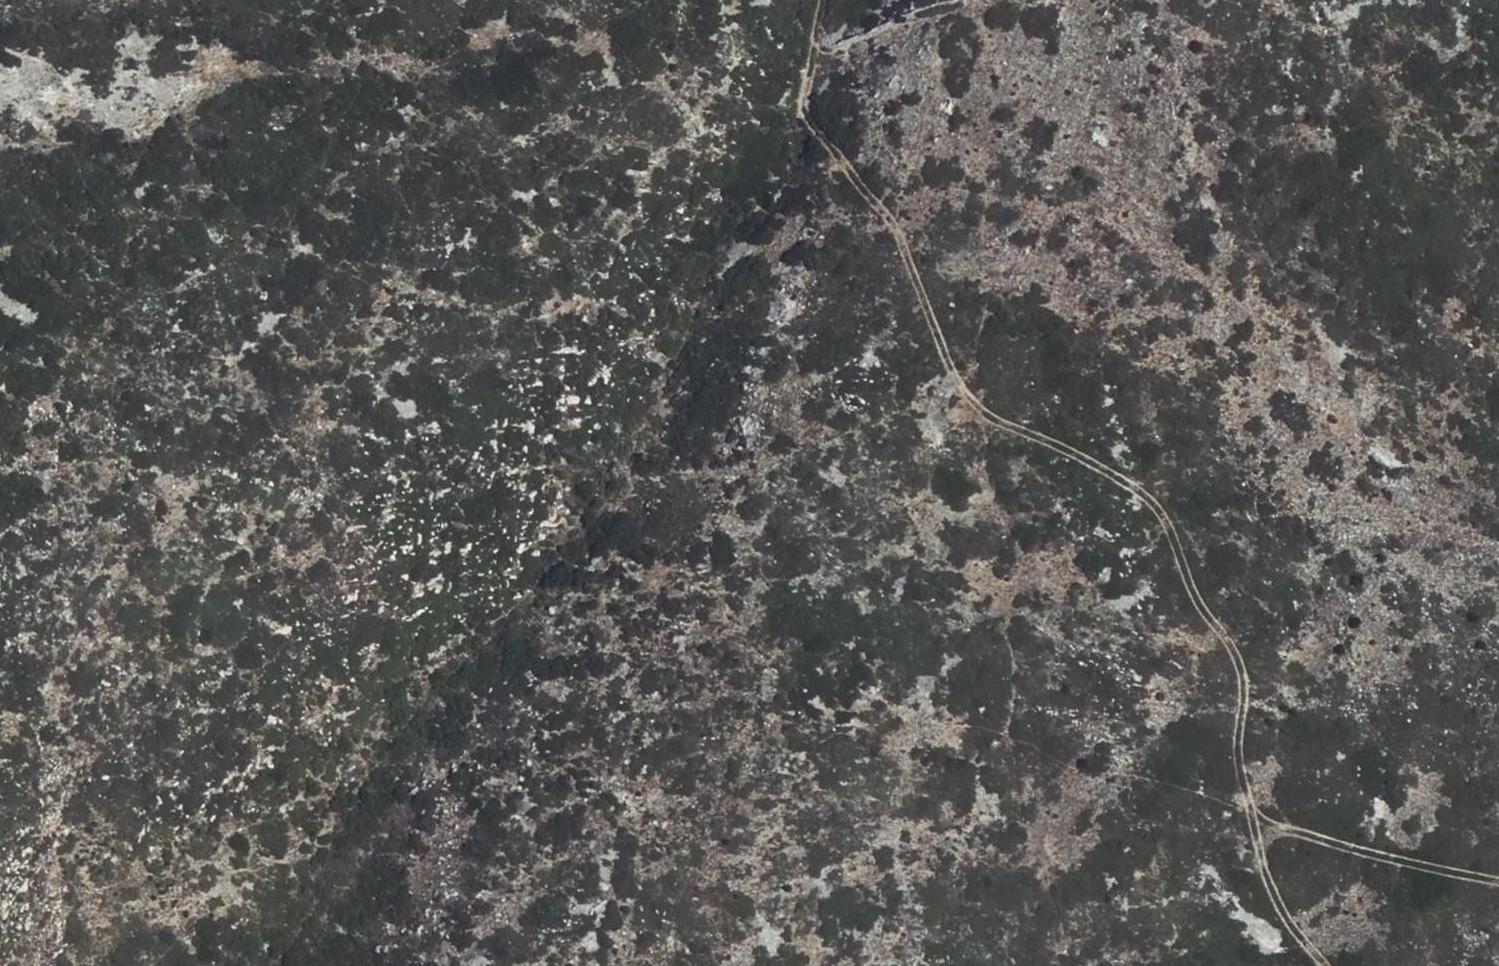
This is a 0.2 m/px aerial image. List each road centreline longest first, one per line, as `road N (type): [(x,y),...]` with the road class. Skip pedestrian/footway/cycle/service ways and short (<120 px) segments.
road 1 (track): [(832,0),(820,100),(902,226),(957,374),(984,408),(1117,471),(1157,503),(1204,597),(1254,658),(1246,752),(1283,879),(1339,965)]
road 2 (track): [(1263,812),(1343,843),(1498,877)]

